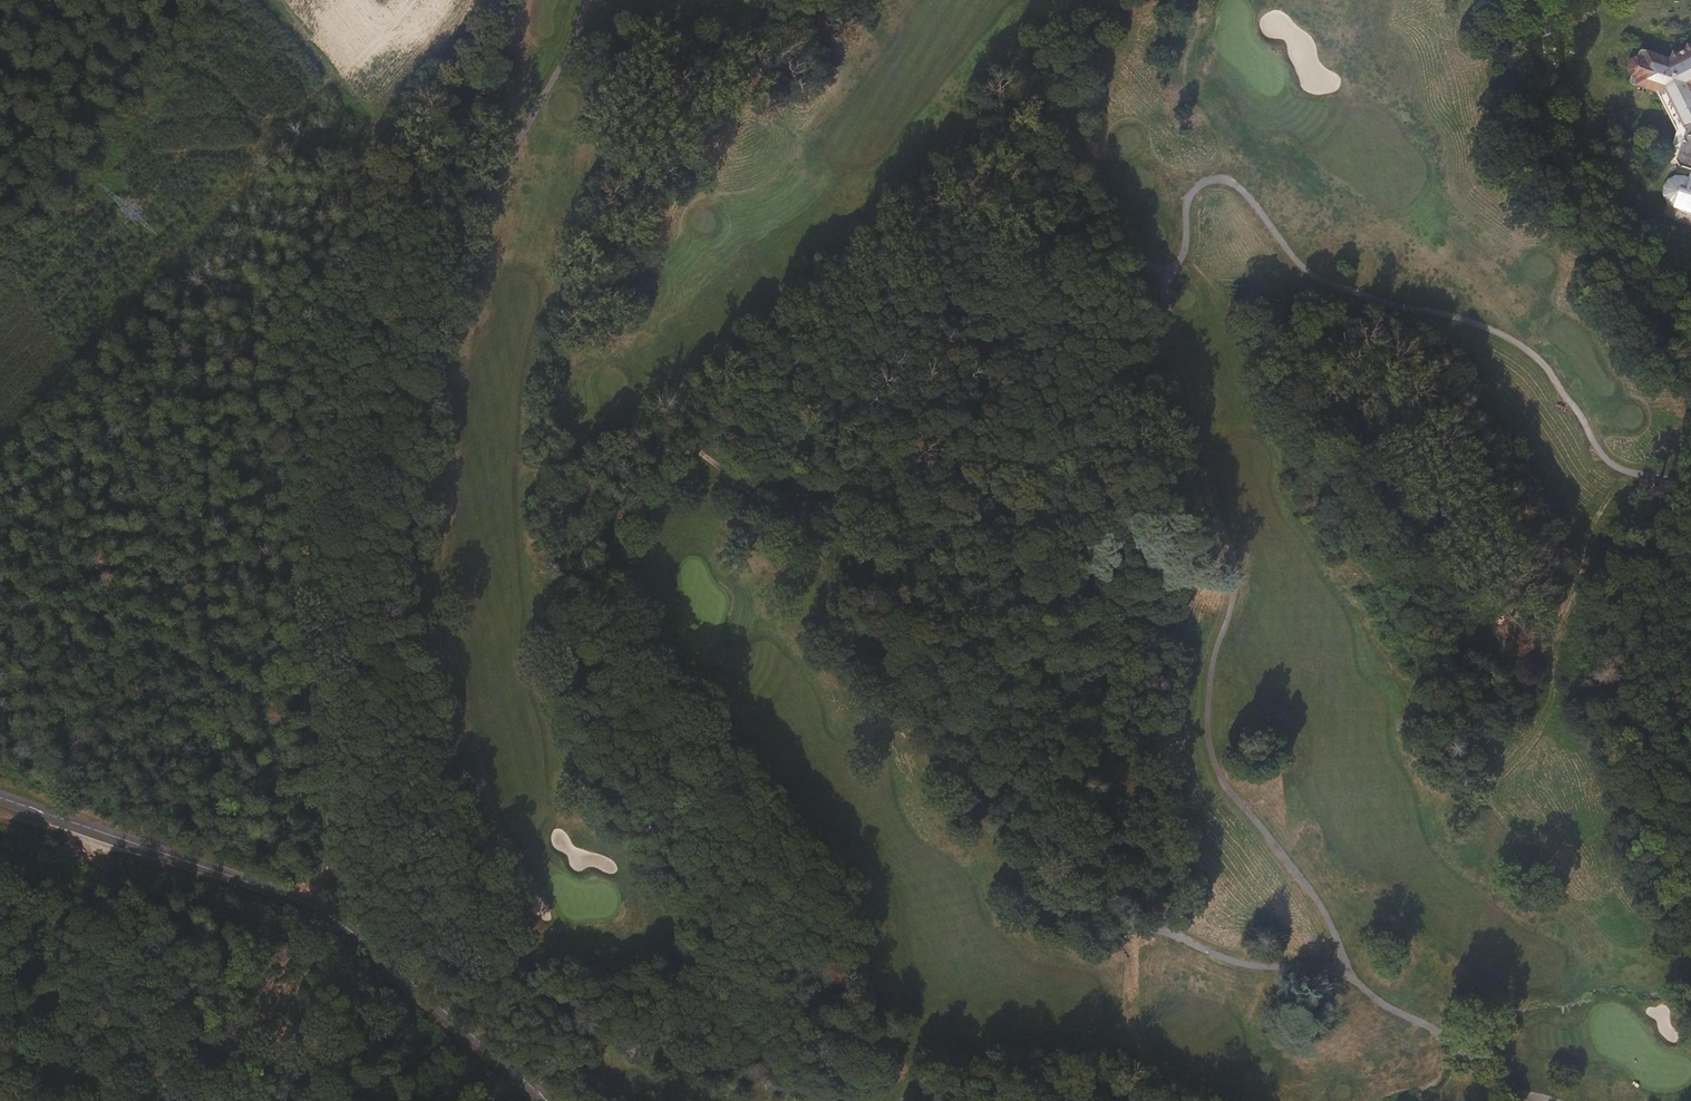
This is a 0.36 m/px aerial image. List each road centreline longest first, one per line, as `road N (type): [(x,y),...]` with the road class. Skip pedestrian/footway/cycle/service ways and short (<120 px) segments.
road 1 (tertiary): [(551,1100),(326,907),(0,799)]

